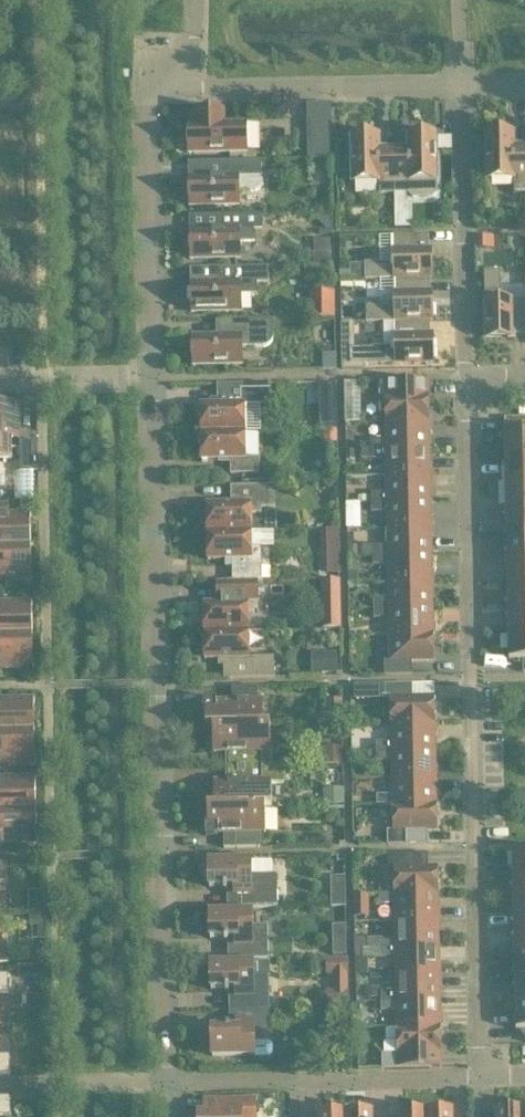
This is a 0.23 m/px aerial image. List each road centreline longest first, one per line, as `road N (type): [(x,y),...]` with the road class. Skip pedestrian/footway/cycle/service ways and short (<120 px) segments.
road 1 (residential): [(480,1084),(465,377)]
road 2 (residential): [(164,1083),(145,380)]
road 3 (residential): [(145,380),(148,89),(189,88)]
road 4 (residential): [(164,1083),(480,1084)]
road 5 (residential): [(465,377),(459,86)]
road 6 (residential): [(189,88),(459,86)]
road 7 (residential): [(0,381),(145,380)]

